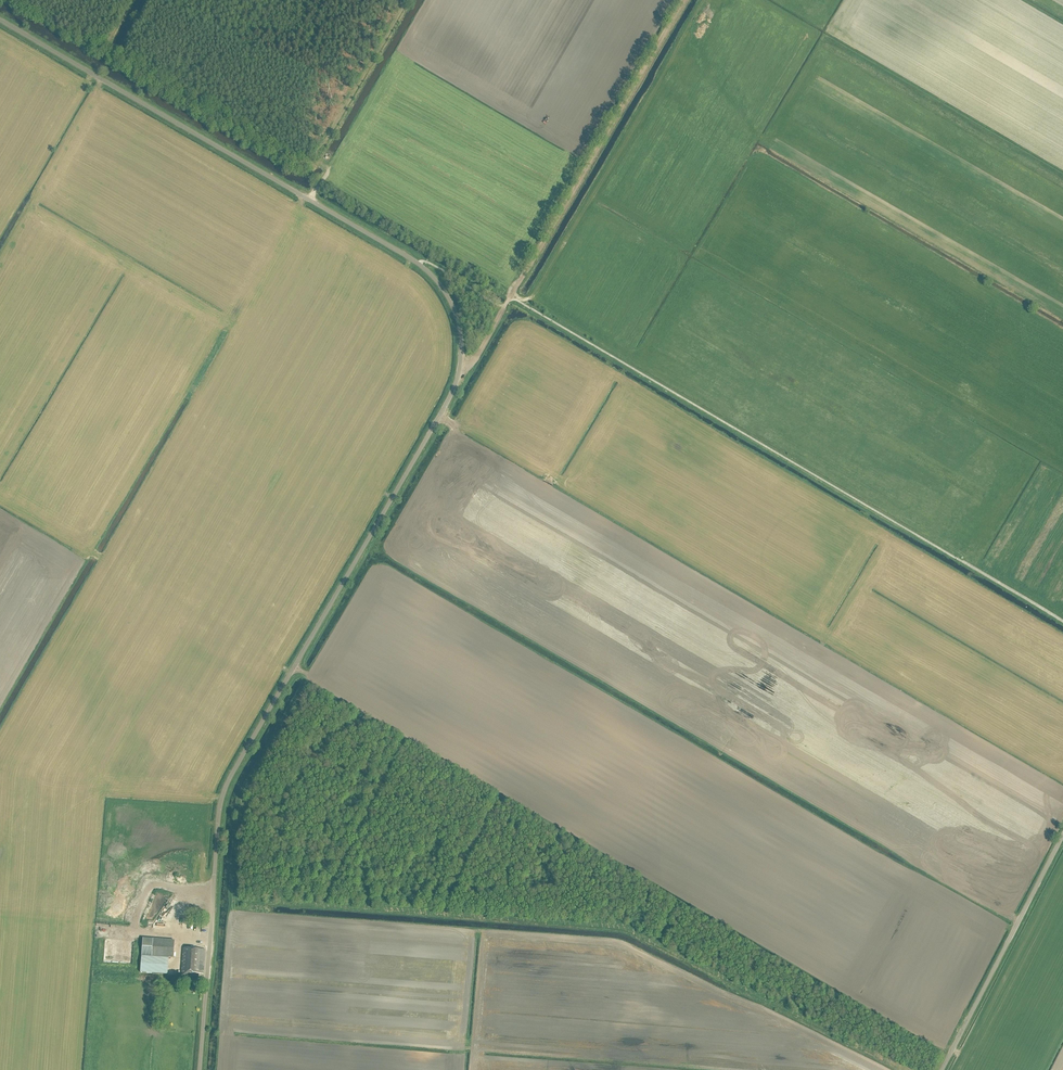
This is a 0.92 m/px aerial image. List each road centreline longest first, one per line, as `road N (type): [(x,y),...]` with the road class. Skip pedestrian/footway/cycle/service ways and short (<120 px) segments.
road 1 (unclassified): [(199,1069),(225,793),(443,412),(461,362),(460,330),(444,291),(418,263),(0,21)]
road 2 (track): [(683,0),(506,304)]
road 3 (unclassified): [(942,1069),(1062,834)]
road 4 (track): [(311,200),(327,171),(323,146),(408,0)]

